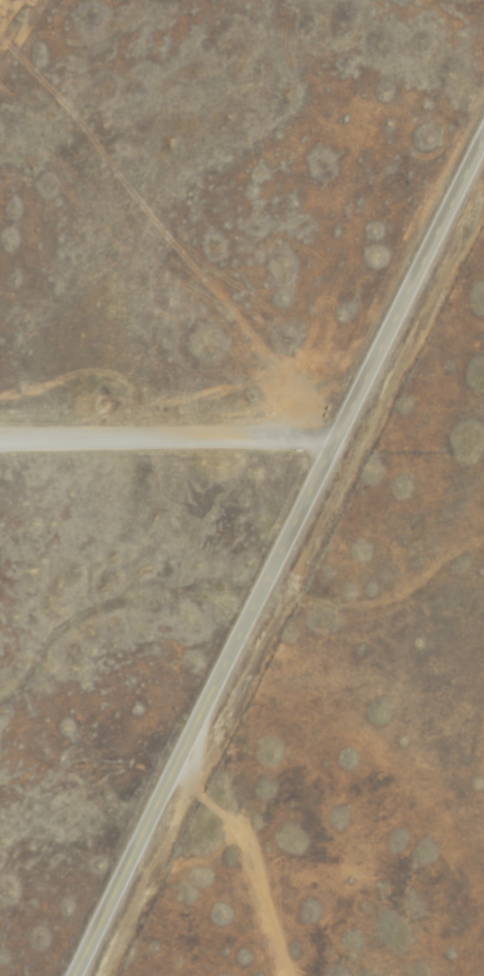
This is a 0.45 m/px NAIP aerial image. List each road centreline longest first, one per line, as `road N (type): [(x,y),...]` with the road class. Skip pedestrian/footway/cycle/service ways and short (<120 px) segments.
road 1 (tertiary): [(68,975),(483,129)]
road 2 (residential): [(330,441),(0,441)]
road 3 (track): [(288,975),(244,842),(171,763)]

